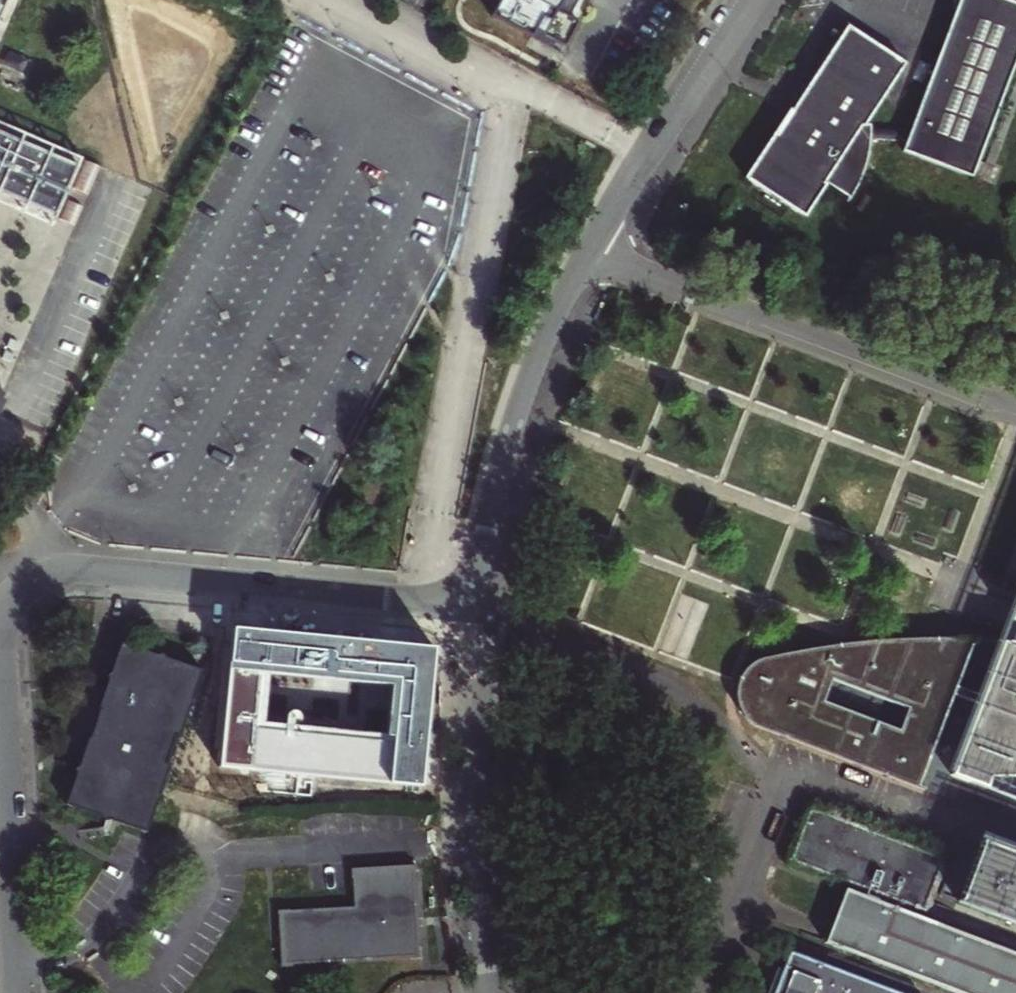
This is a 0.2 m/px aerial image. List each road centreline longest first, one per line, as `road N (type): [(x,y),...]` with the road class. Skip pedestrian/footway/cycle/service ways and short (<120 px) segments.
road 1 (tertiary): [(20,992),(0,641),(21,593),(73,572),(467,604)]
road 2 (tertiary): [(467,604),(473,528),(542,320),(746,0)]
road 3 (residential): [(494,992),(469,846),(474,621),(467,604)]

